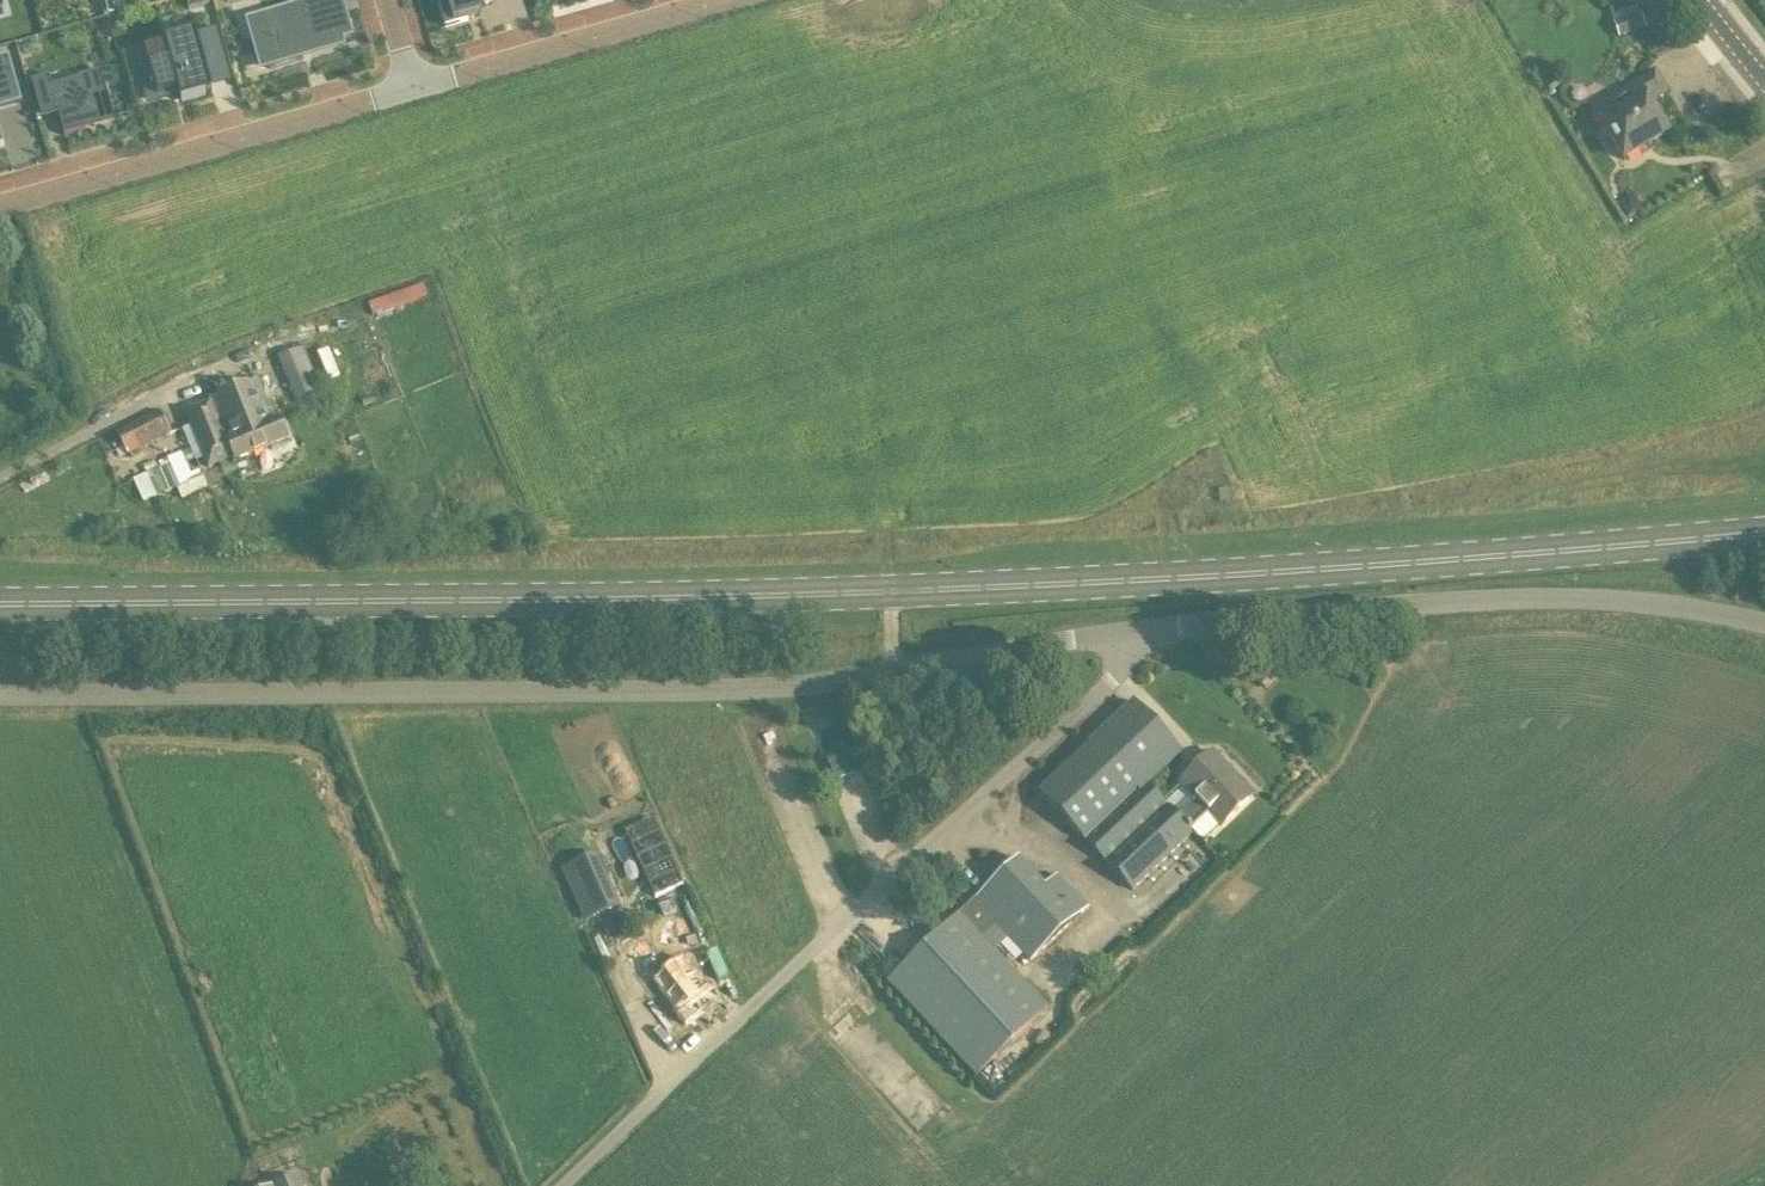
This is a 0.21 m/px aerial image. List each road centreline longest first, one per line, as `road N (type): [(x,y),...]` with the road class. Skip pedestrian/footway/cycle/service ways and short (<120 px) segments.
road 1 (primary): [(0,602),(952,588),(1224,574),(1764,528)]
road 2 (unclassified): [(0,693),(748,688),(1142,628)]
road 3 (unclassified): [(561,1185),(1111,677),(1142,628)]
road 4 (unclassified): [(1142,628),(1519,599),(1621,601),(1764,624)]
road 5 (residential): [(0,204),(416,85)]
road 6 (residential): [(416,85),(714,0)]
road 7 (unclassified): [(0,476),(173,390)]

